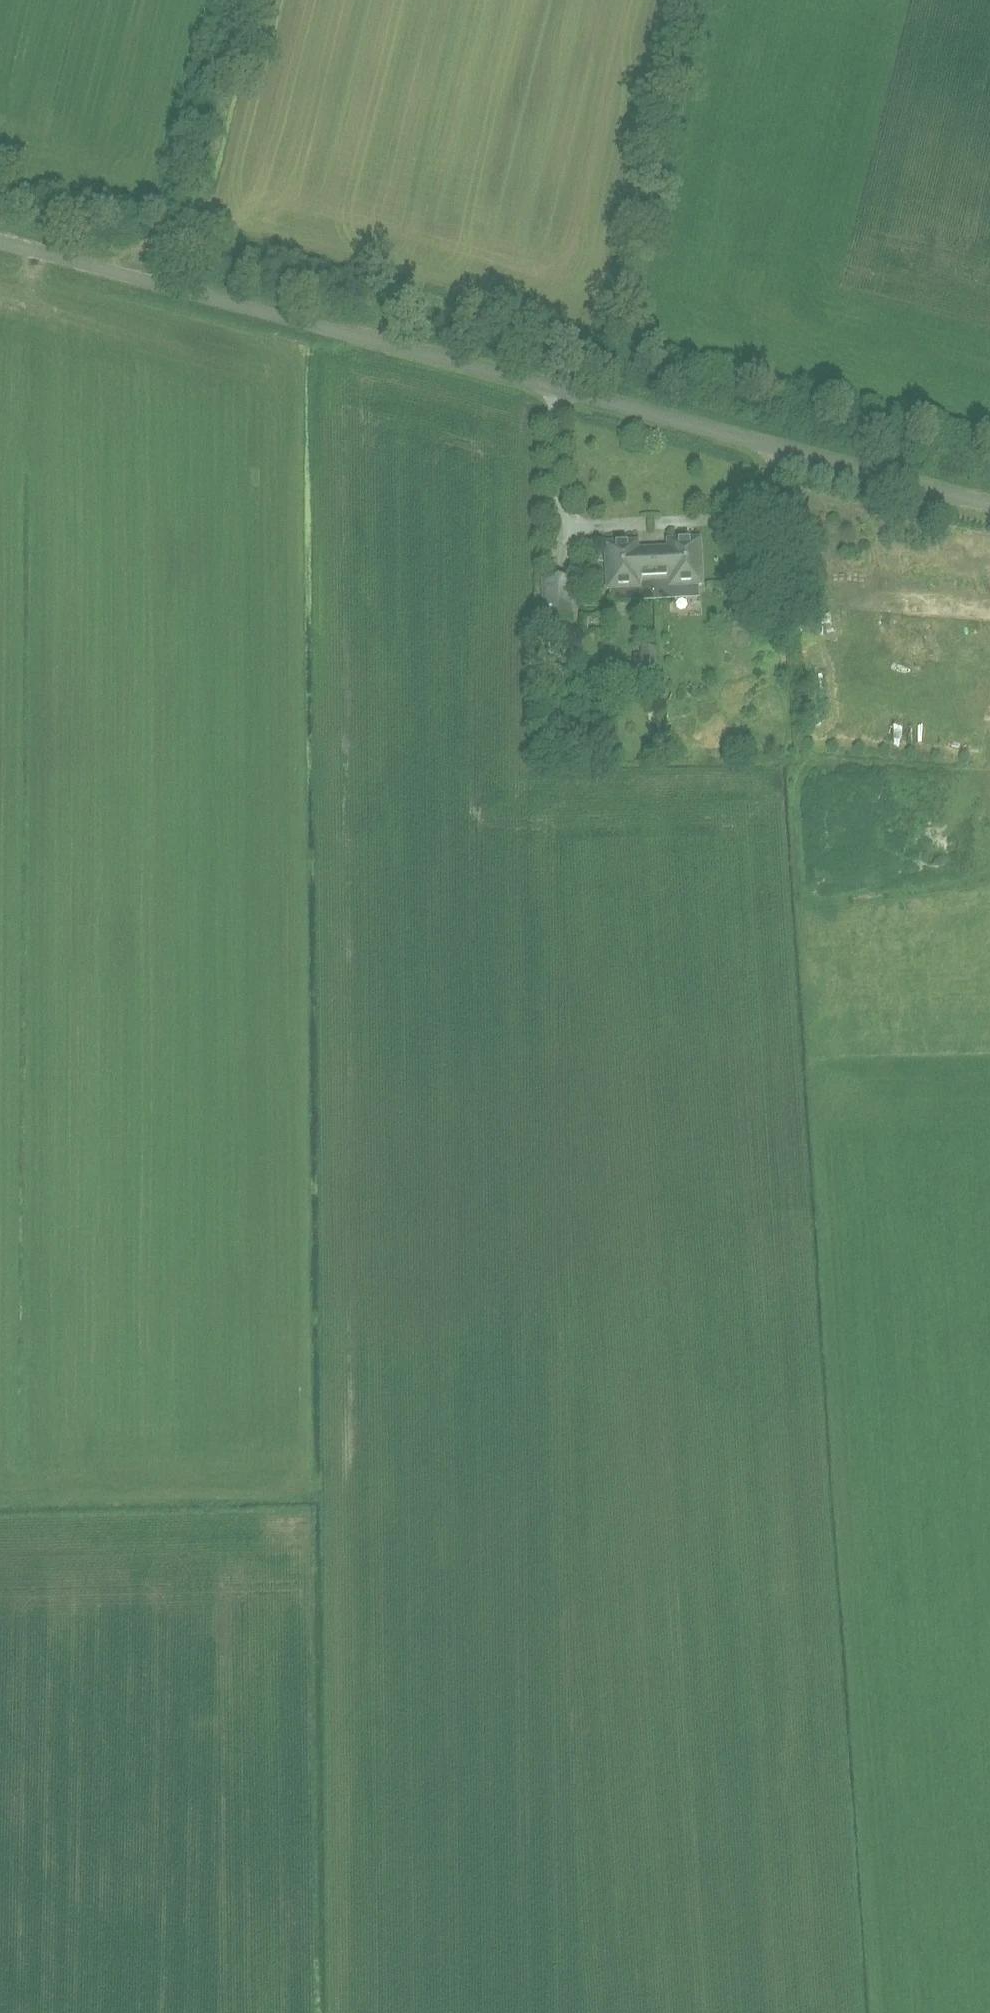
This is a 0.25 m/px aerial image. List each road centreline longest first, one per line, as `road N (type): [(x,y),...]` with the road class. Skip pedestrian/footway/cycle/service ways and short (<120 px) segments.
road 1 (unclassified): [(989,506),(0,244)]

